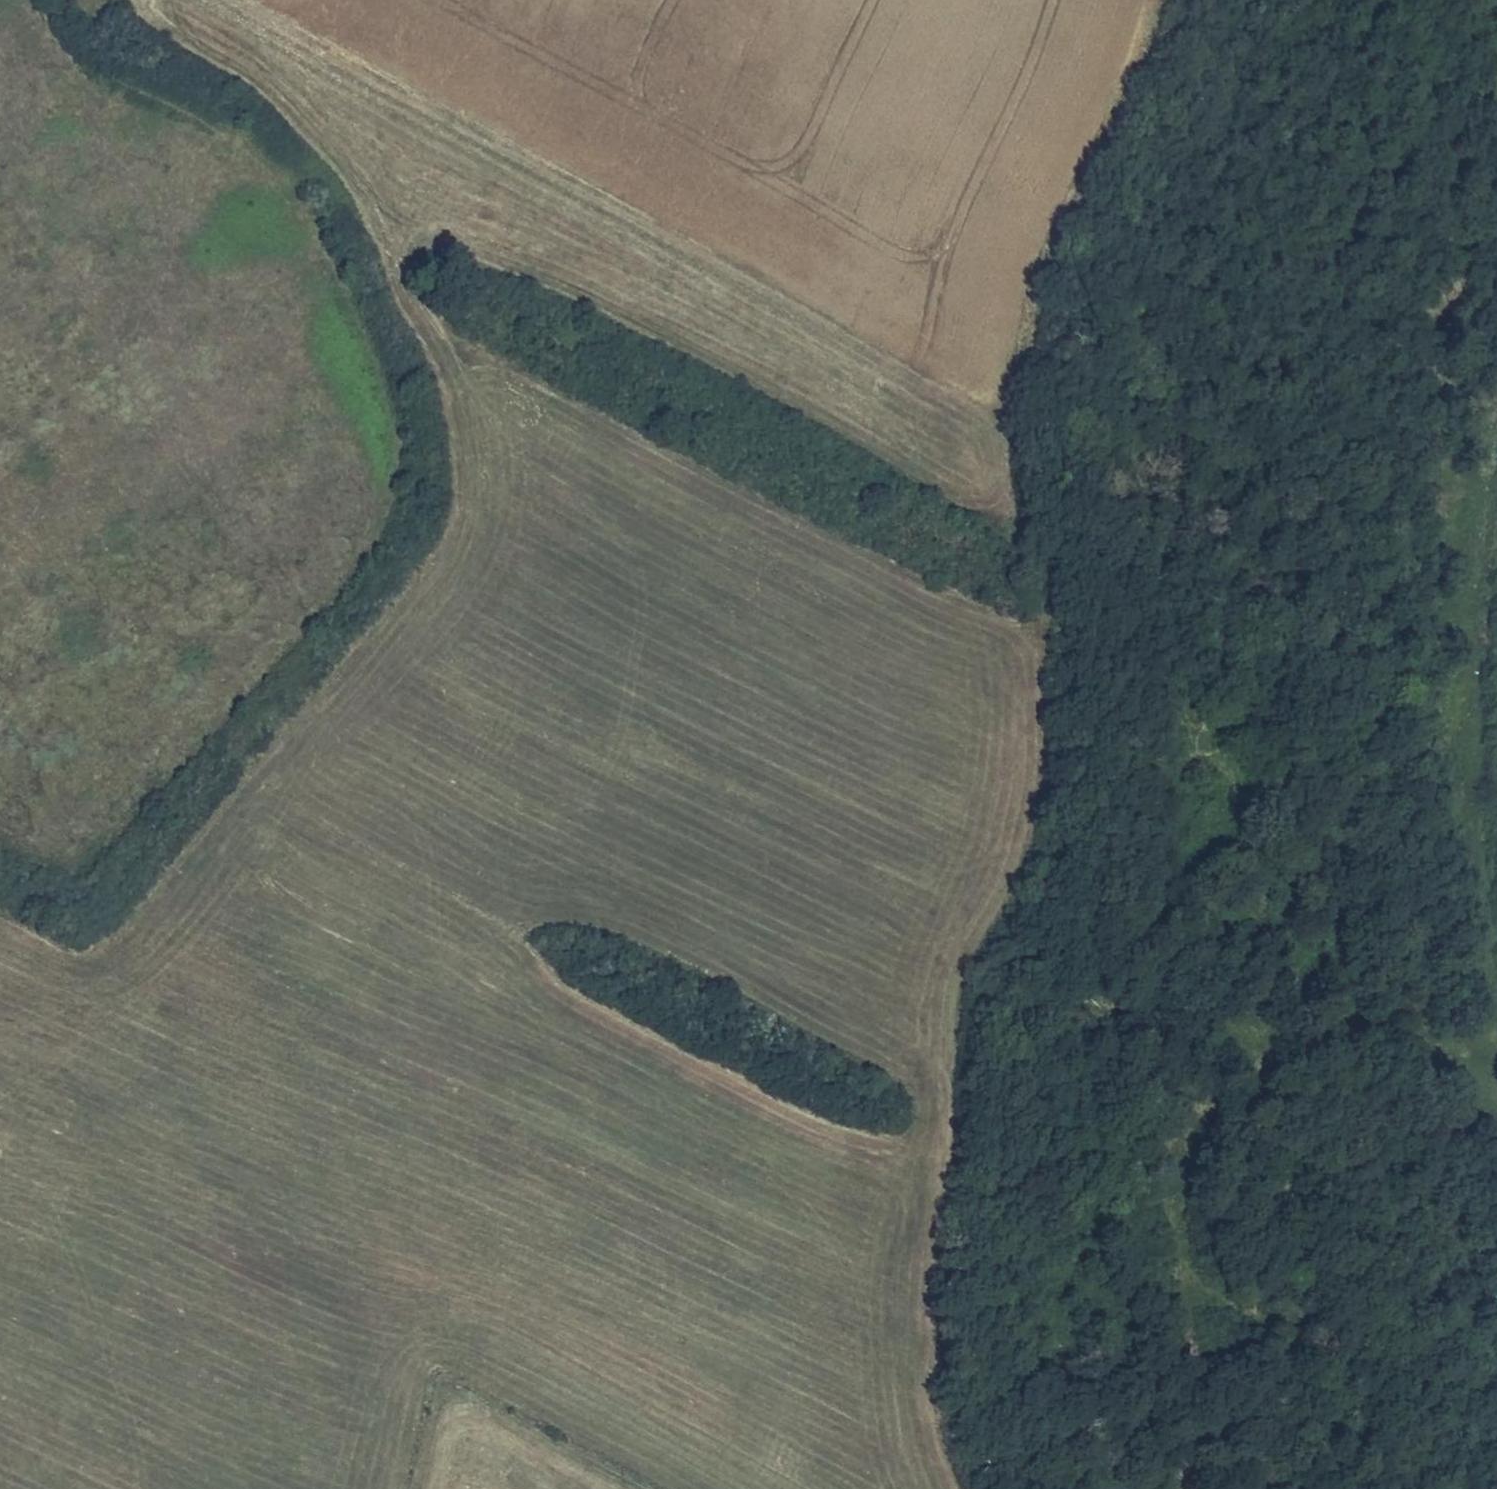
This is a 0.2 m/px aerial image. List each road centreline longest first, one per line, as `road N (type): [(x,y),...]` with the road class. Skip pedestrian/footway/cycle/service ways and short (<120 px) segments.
road 1 (track): [(1152,0),(1114,122),(1050,243),(1026,323),(1023,372)]

